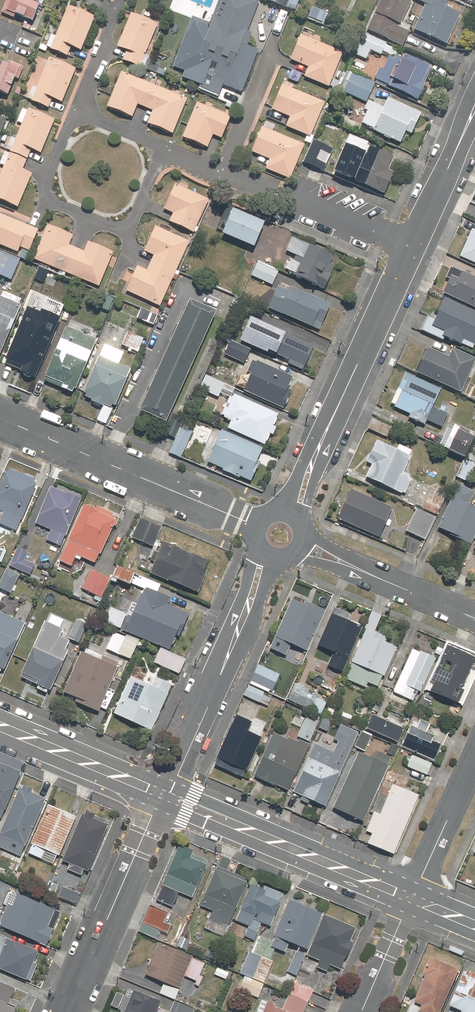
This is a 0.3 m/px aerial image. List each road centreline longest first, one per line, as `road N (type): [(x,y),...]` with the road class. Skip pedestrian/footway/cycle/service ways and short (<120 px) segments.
road 1 (residential): [(290,515),(408,250)]
road 2 (residential): [(0,418),(259,526)]
road 3 (residential): [(166,795),(411,899)]
road 4 (residential): [(166,795),(268,554)]
road 5 (residential): [(67,1011),(166,795)]
road 6 (residential): [(408,250),(223,174)]
road 7 (residential): [(301,543),(474,617)]
road 8 (residential): [(0,726),(166,795)]
road 9 (residential): [(126,233),(45,197),(76,113)]
road 10 (residential): [(408,250),(474,99)]
road 11 (residential): [(411,899),(474,753)]
road 12 (residential): [(273,56),(223,174)]
road 13 (residential): [(359,1011),(411,899)]

